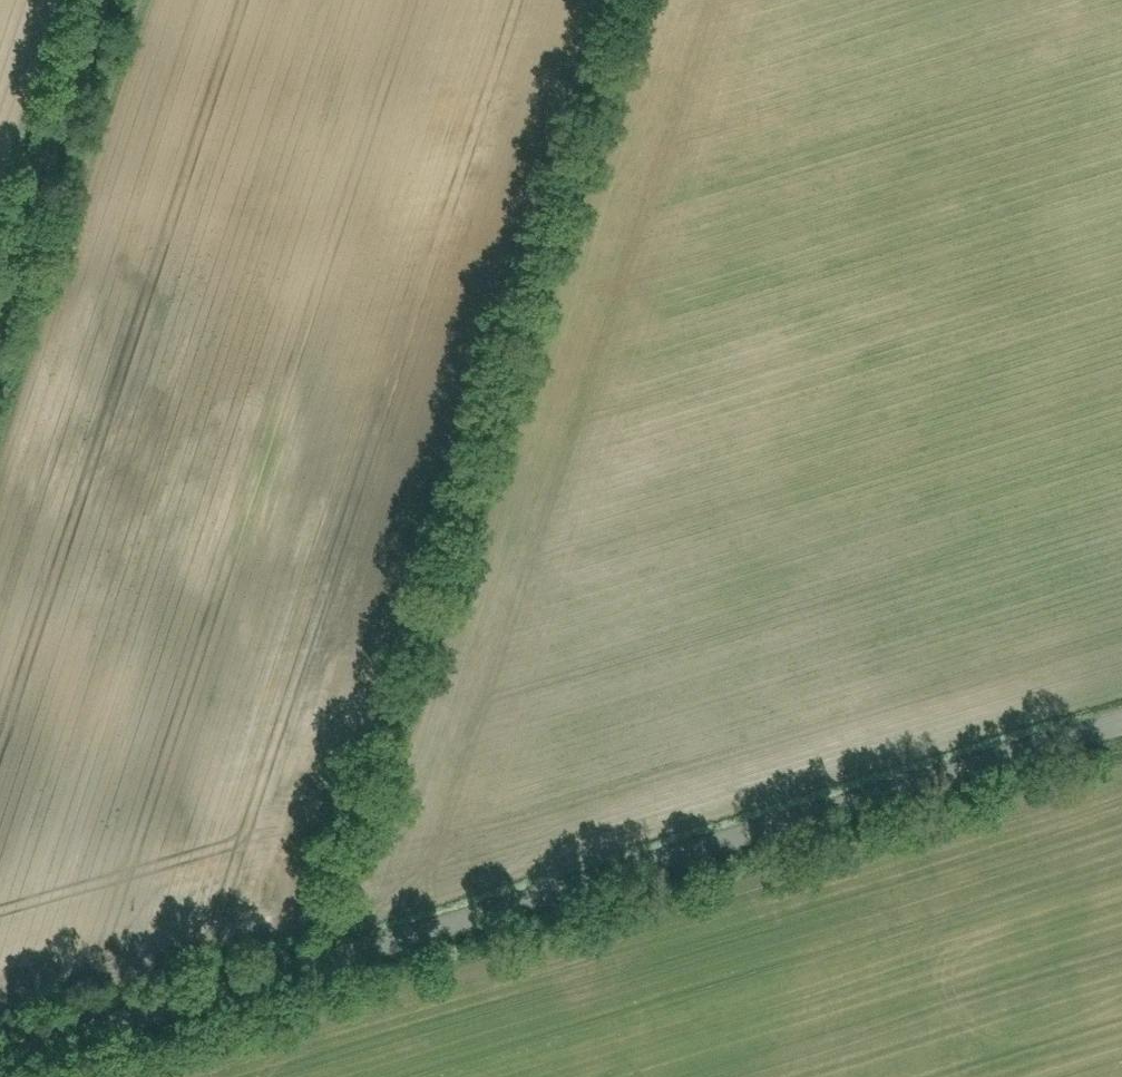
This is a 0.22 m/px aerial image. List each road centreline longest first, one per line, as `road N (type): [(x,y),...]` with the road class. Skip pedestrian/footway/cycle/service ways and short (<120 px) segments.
road 1 (residential): [(0,1055),(1121,724)]
road 2 (unclassified): [(112,0),(0,348)]

